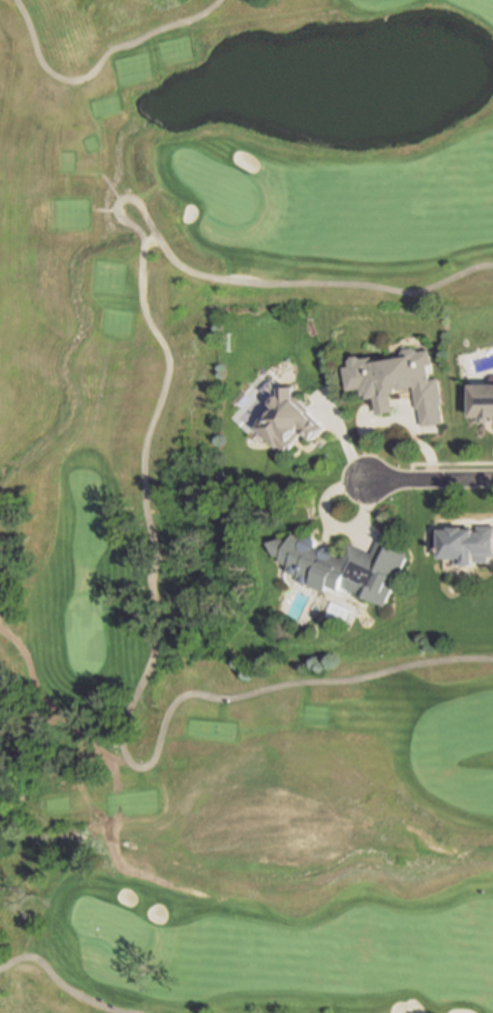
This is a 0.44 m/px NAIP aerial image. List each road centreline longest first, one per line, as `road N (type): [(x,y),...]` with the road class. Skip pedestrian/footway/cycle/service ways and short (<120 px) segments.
road 1 (residential): [(364,478),(492,477)]

